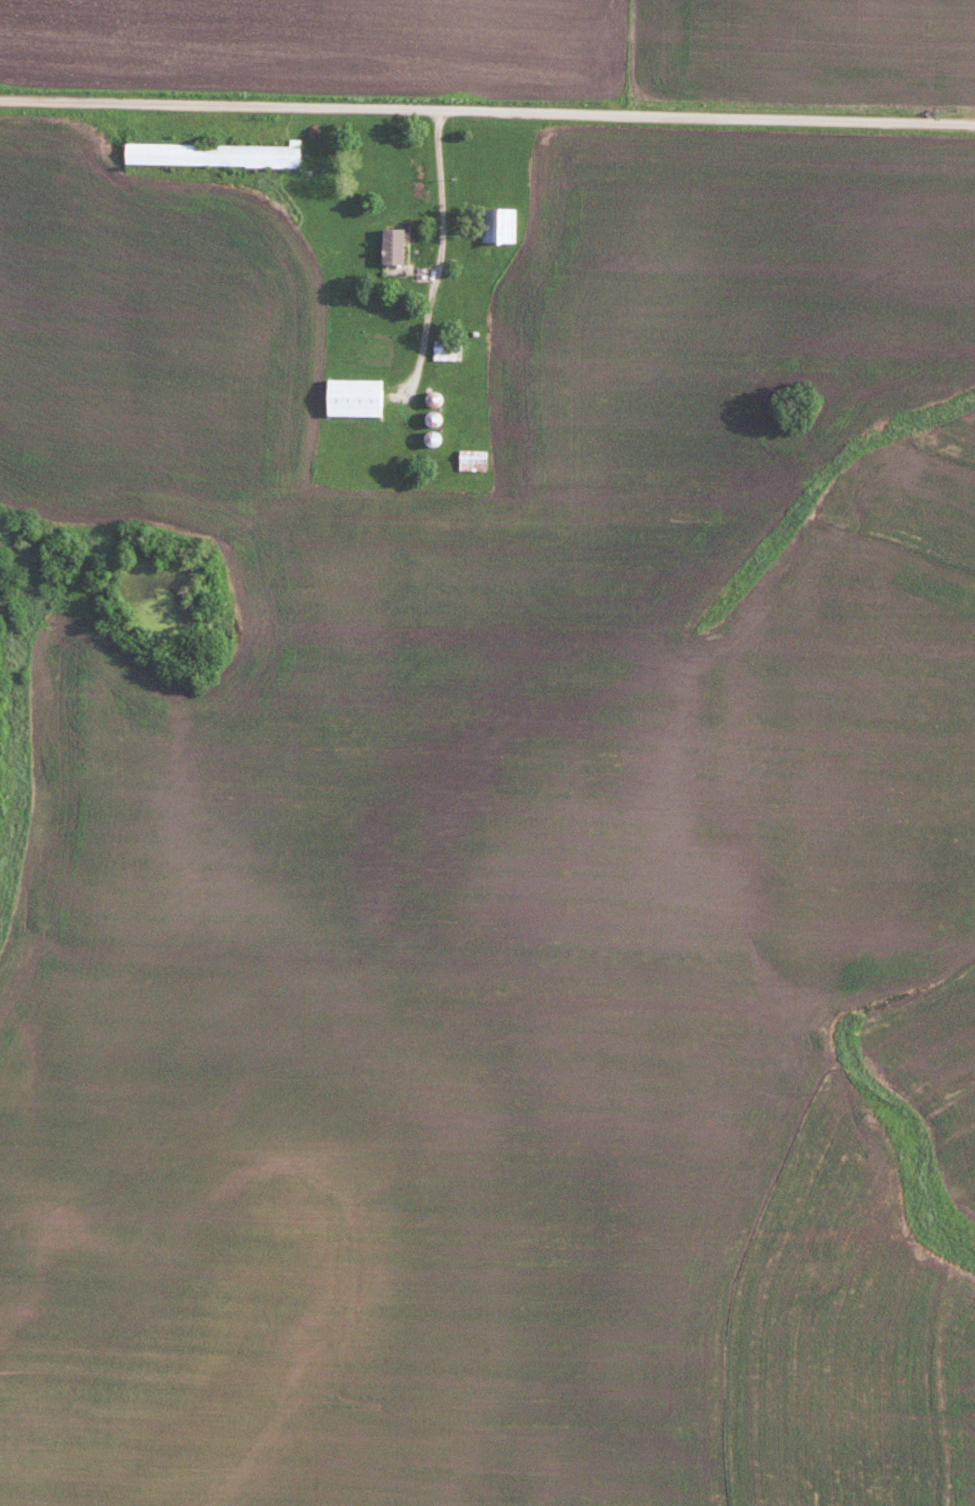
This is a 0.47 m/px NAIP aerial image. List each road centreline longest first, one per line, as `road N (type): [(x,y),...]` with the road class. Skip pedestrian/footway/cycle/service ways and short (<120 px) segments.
road 1 (residential): [(974,124),(0,98)]

